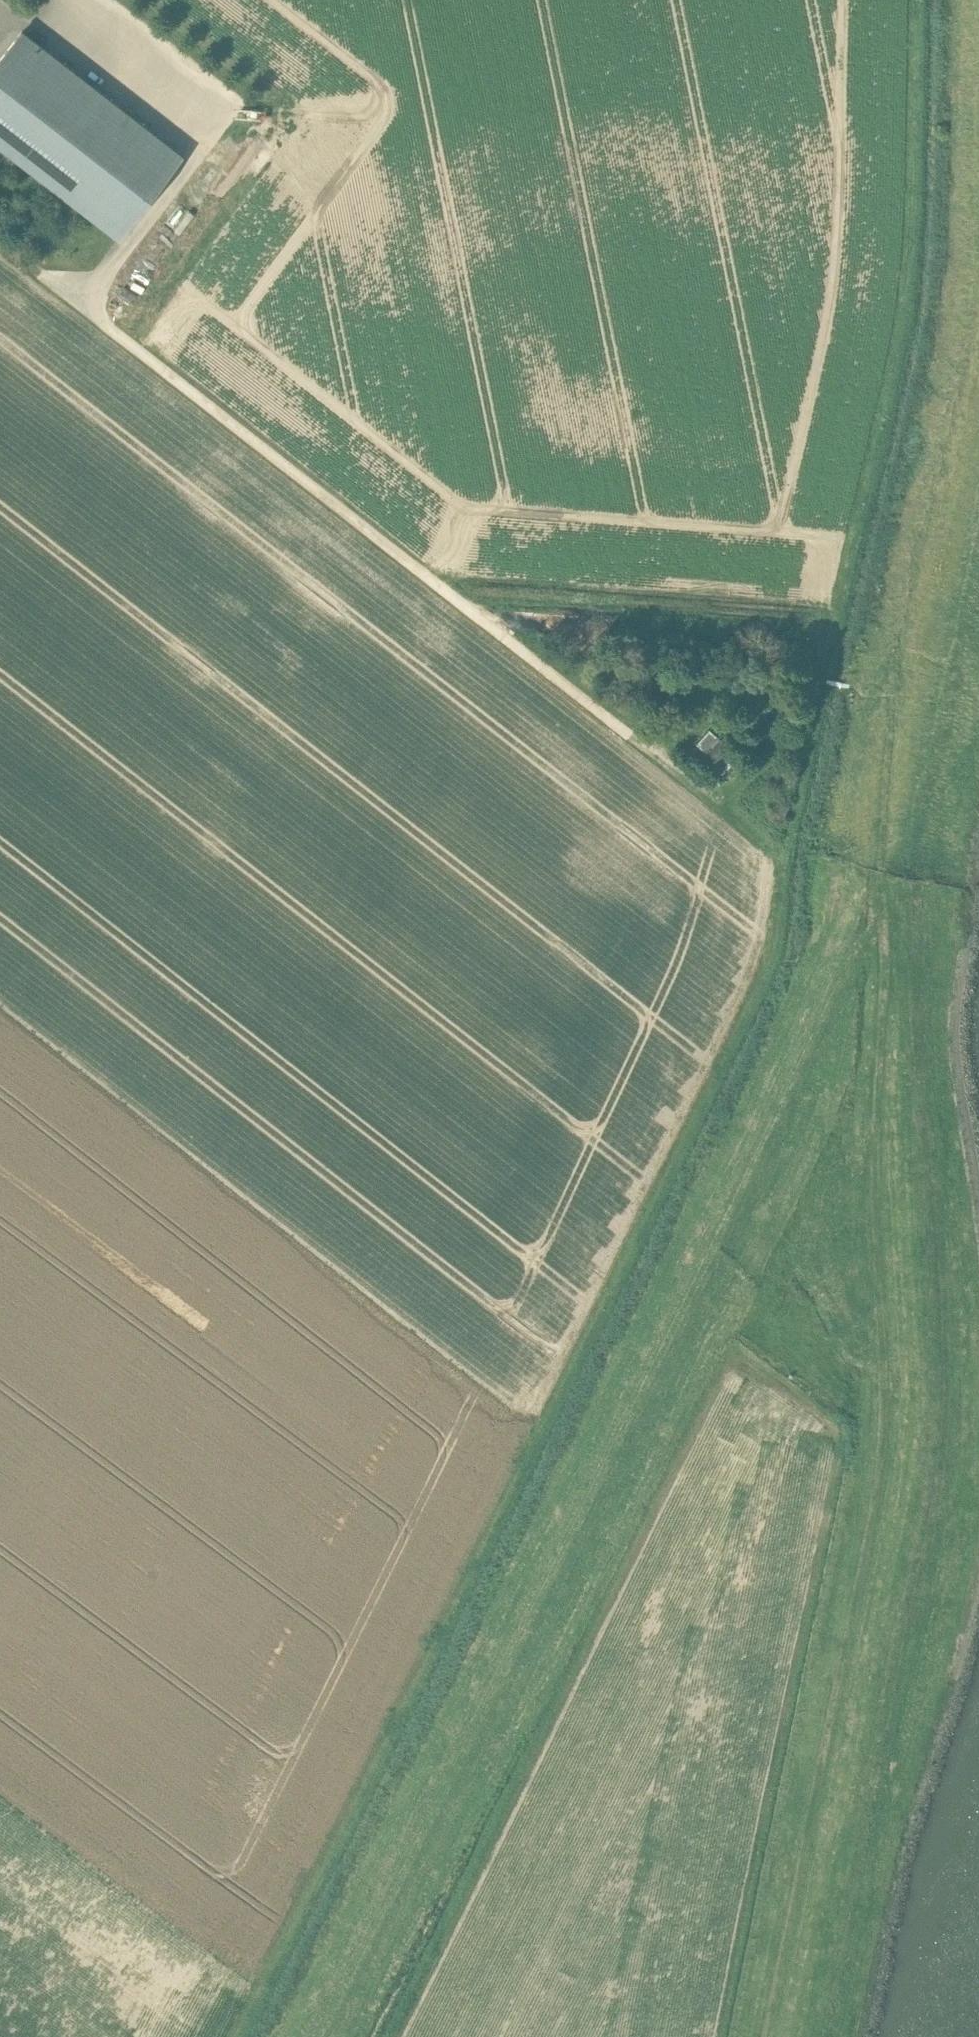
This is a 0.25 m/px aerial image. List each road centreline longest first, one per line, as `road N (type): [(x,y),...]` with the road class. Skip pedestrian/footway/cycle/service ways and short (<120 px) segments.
road 1 (track): [(978,368),(882,899),(305,2036)]
road 2 (track): [(766,2036),(882,1456),(876,1181),(882,899)]

